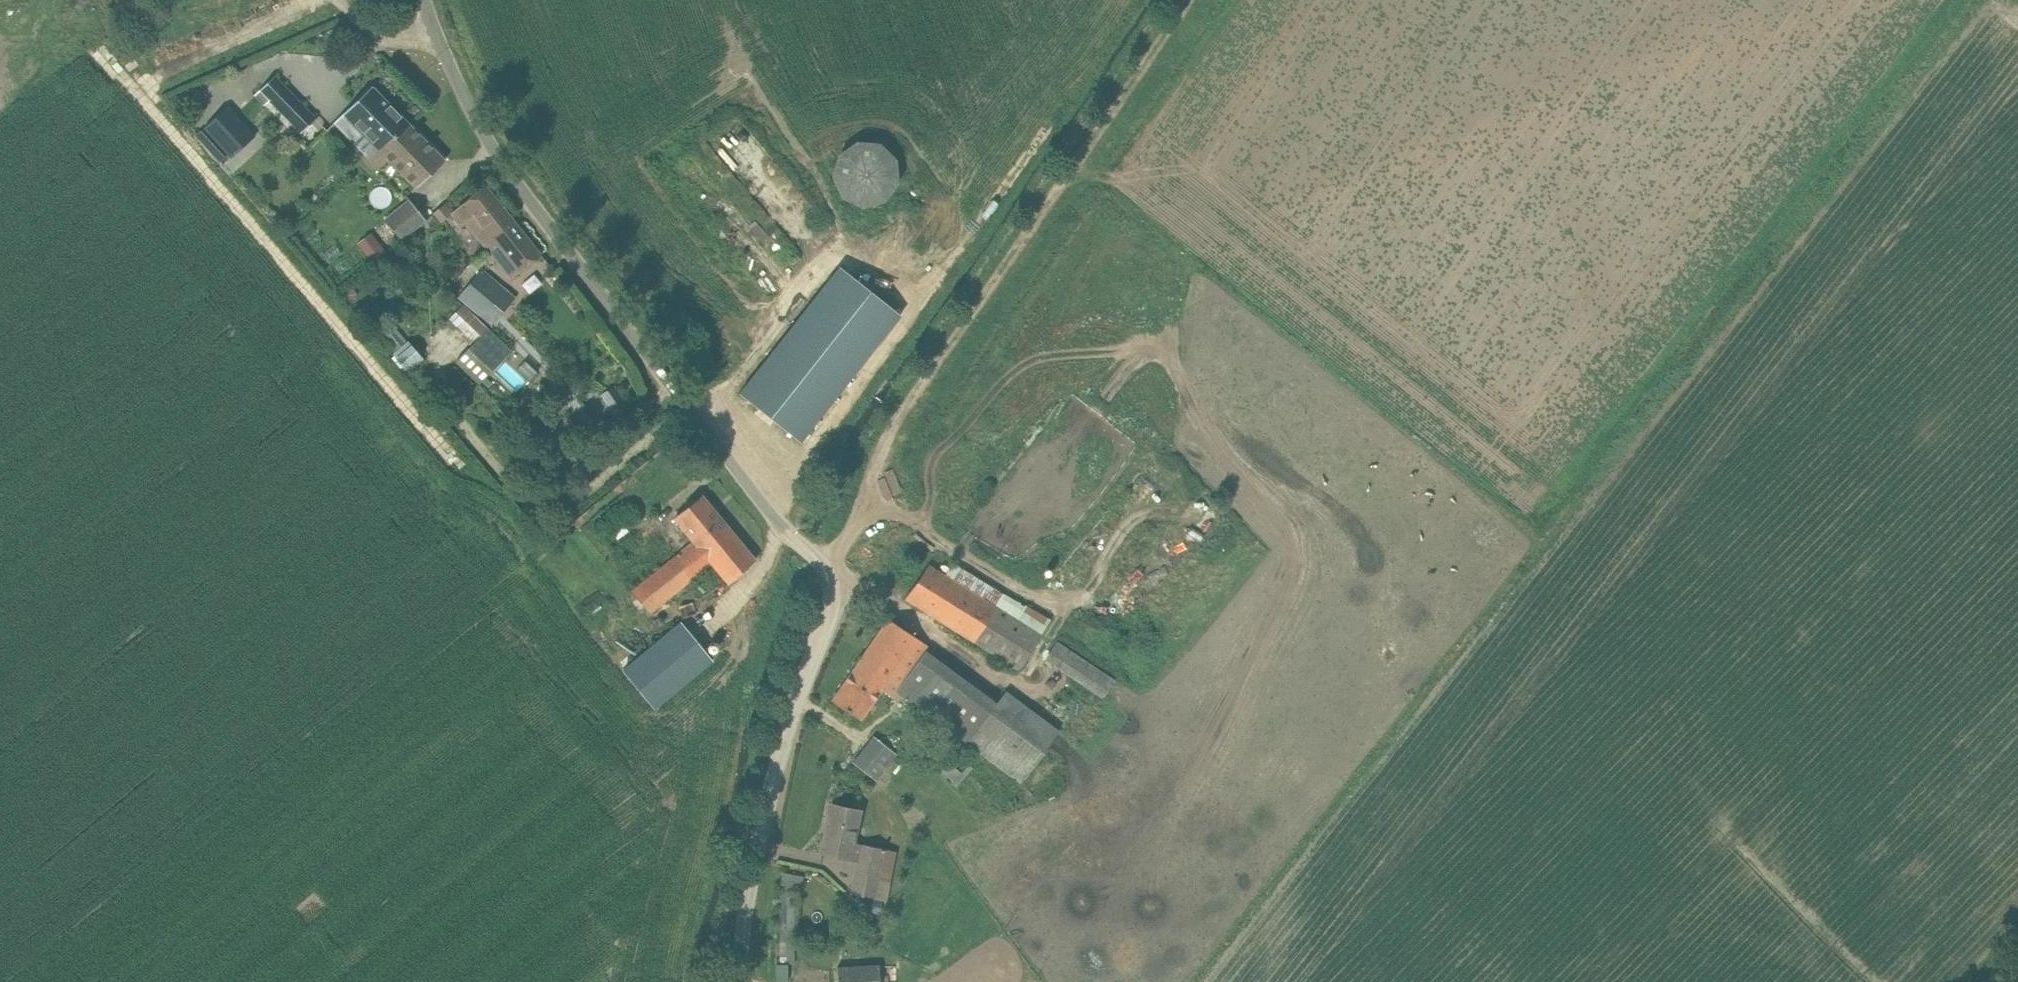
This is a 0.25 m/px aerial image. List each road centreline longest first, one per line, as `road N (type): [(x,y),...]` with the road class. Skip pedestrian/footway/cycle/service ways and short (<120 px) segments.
road 1 (unclassified): [(746,981),(748,911),(762,849),(798,700),(833,611),(828,565),(762,495),(504,165),(440,38)]
road 2 (track): [(828,565),(859,525),(927,382),(970,333),(1188,0)]

